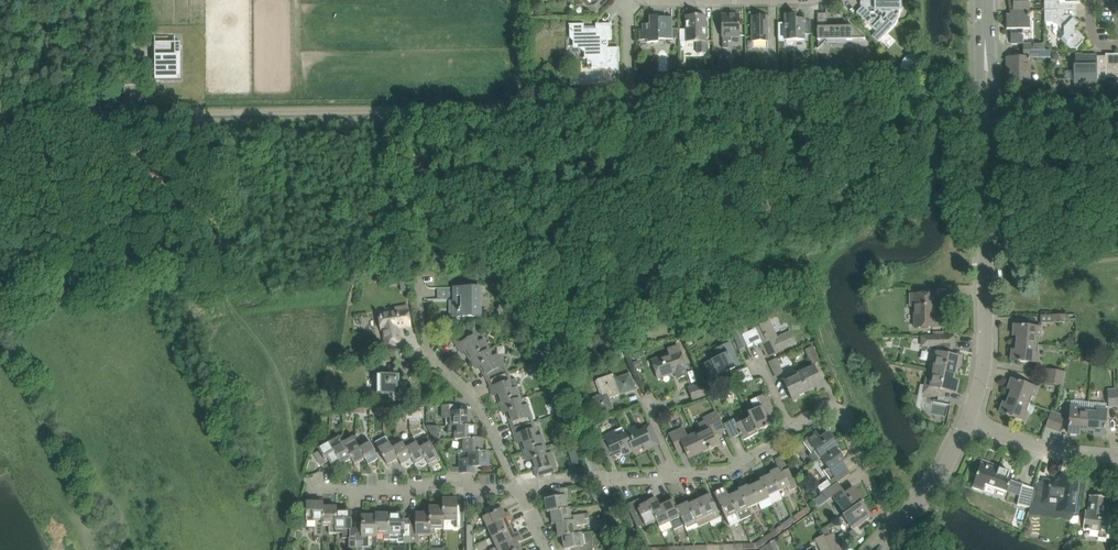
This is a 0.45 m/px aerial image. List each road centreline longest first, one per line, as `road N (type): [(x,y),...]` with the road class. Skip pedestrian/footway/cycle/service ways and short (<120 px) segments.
road 1 (track): [(0,116),(986,100)]
road 2 (unclassified): [(965,423),(986,358),(985,20)]
road 3 (residential): [(302,488),(516,487)]
road 4 (residential): [(892,528),(838,410),(822,409),(796,428)]
road 5 (residential): [(516,487),(483,413),(420,354)]
road 6 (residential): [(680,476),(516,487)]
road 7 (residential): [(965,423),(1035,449),(1117,459)]
road 8 (residential): [(796,428),(731,471),(680,476)]
road 9 (unclassified): [(892,528),(965,423)]

